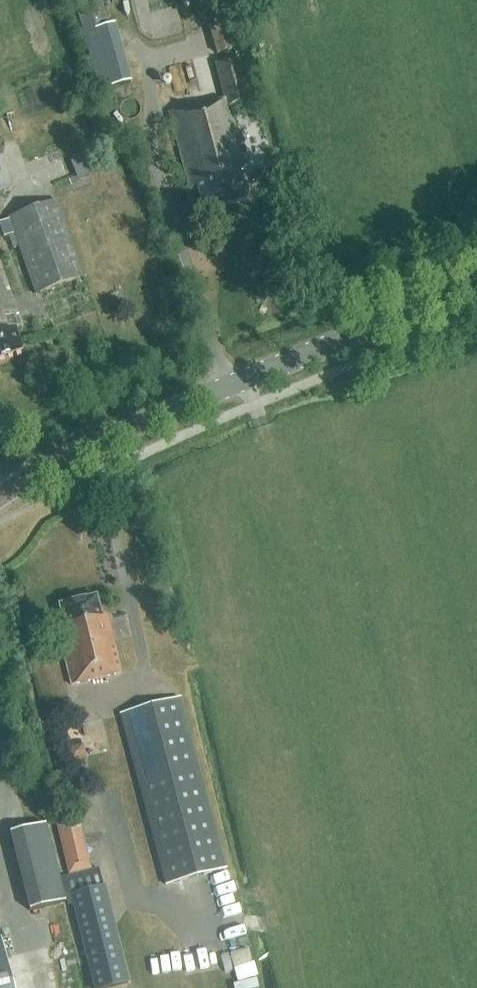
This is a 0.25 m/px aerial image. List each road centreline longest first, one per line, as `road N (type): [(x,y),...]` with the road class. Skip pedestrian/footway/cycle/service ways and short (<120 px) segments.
road 1 (tertiary): [(0,495),(87,446),(476,289)]
road 2 (track): [(0,846),(39,987)]

